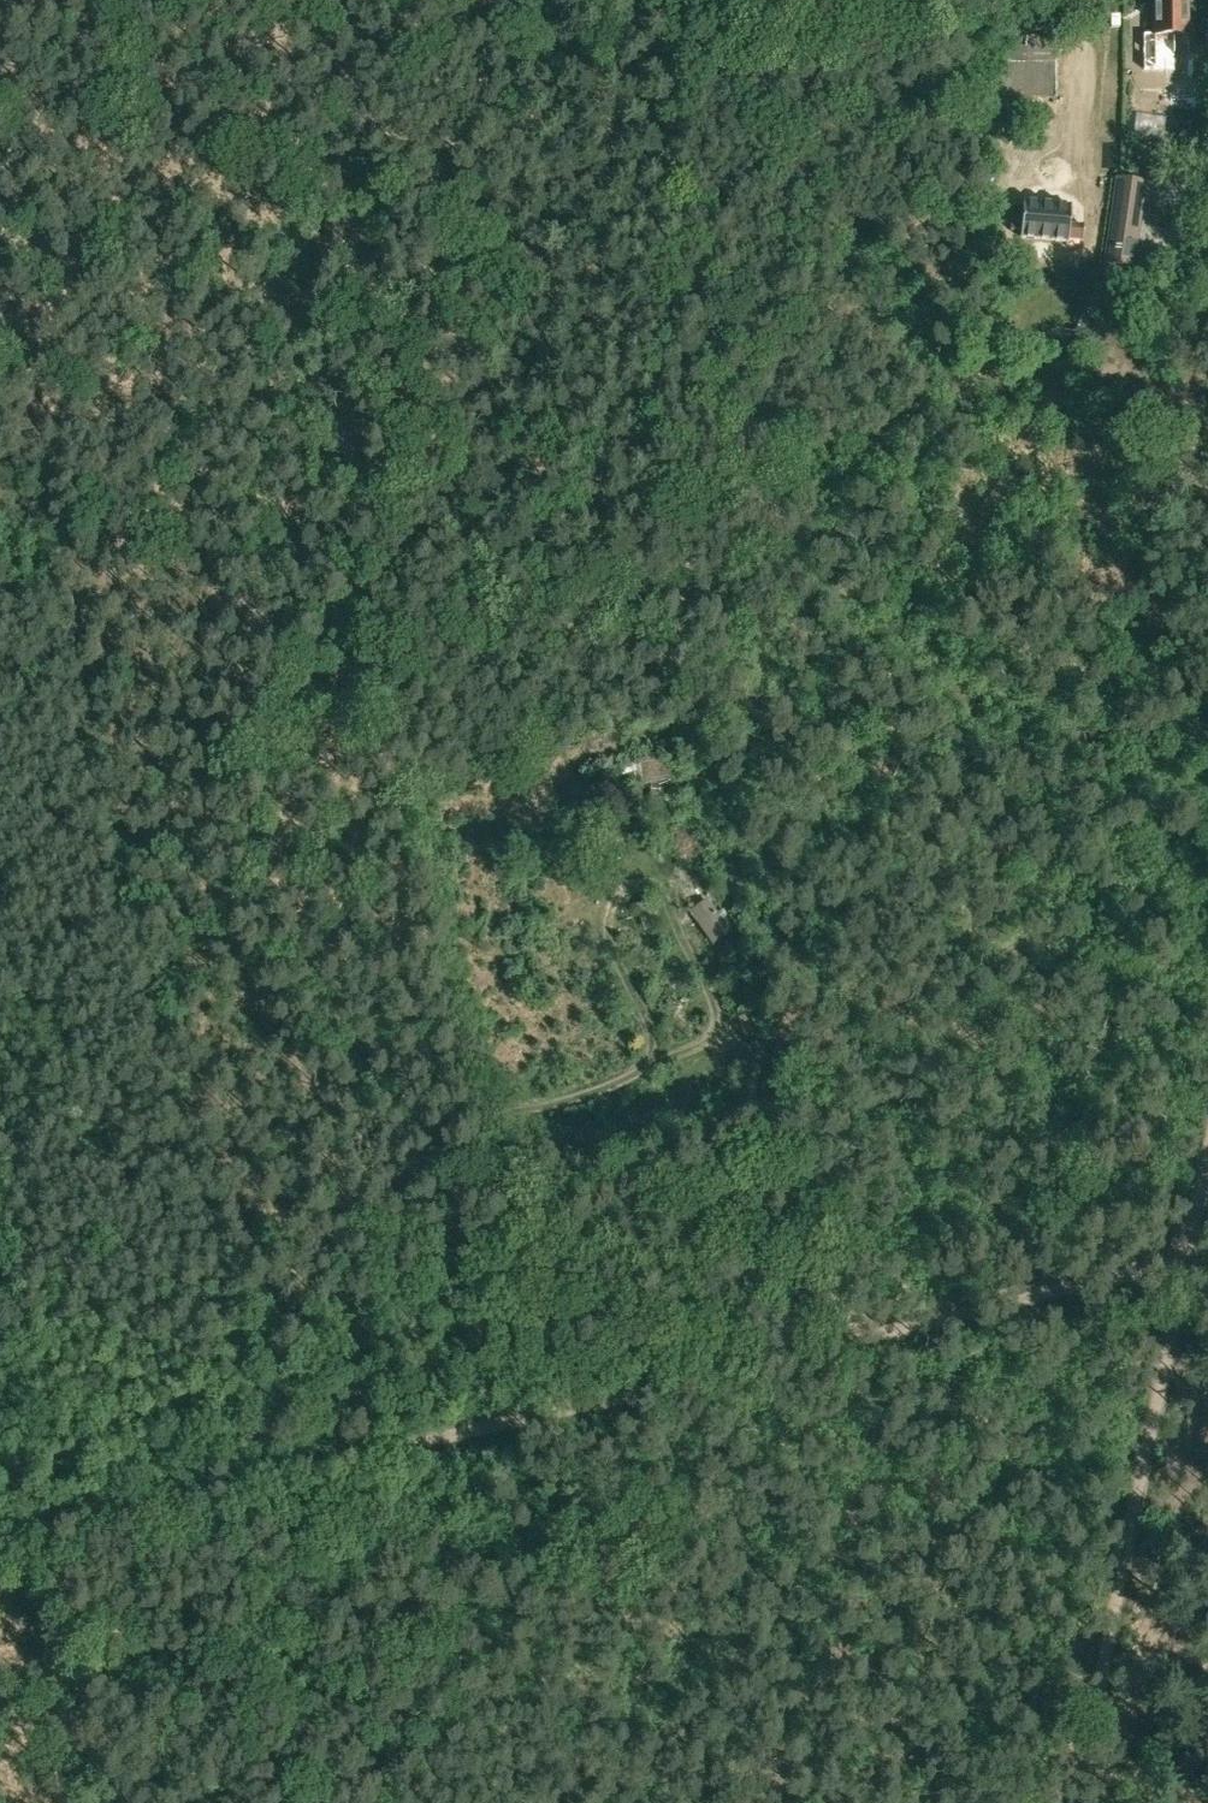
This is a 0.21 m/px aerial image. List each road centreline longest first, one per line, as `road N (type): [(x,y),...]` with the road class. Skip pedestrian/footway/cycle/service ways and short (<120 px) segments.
road 1 (track): [(1185,1254),(0,1542)]
road 2 (track): [(1078,1802),(1185,1254)]

